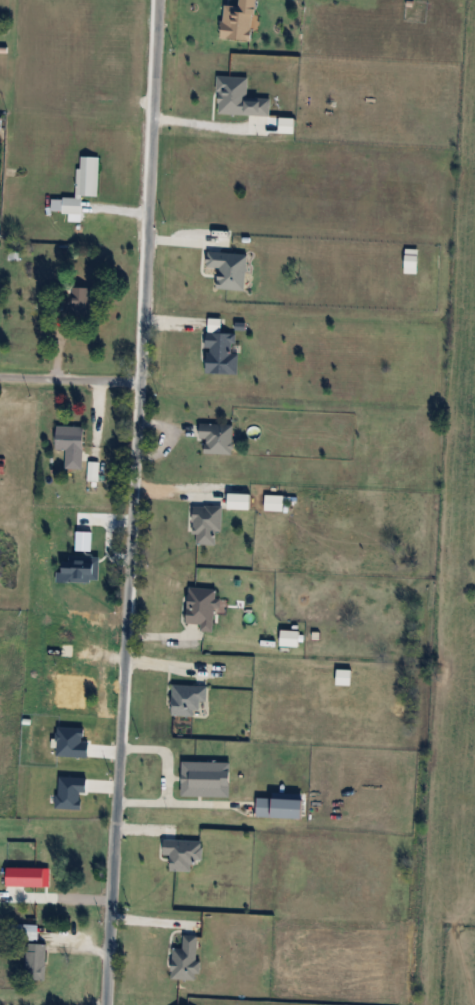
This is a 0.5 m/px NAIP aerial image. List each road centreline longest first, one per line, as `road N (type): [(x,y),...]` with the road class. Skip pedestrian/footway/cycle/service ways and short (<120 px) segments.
road 1 (residential): [(102,1004),(150,206),(155,0)]
road 2 (residential): [(140,382),(0,376)]

